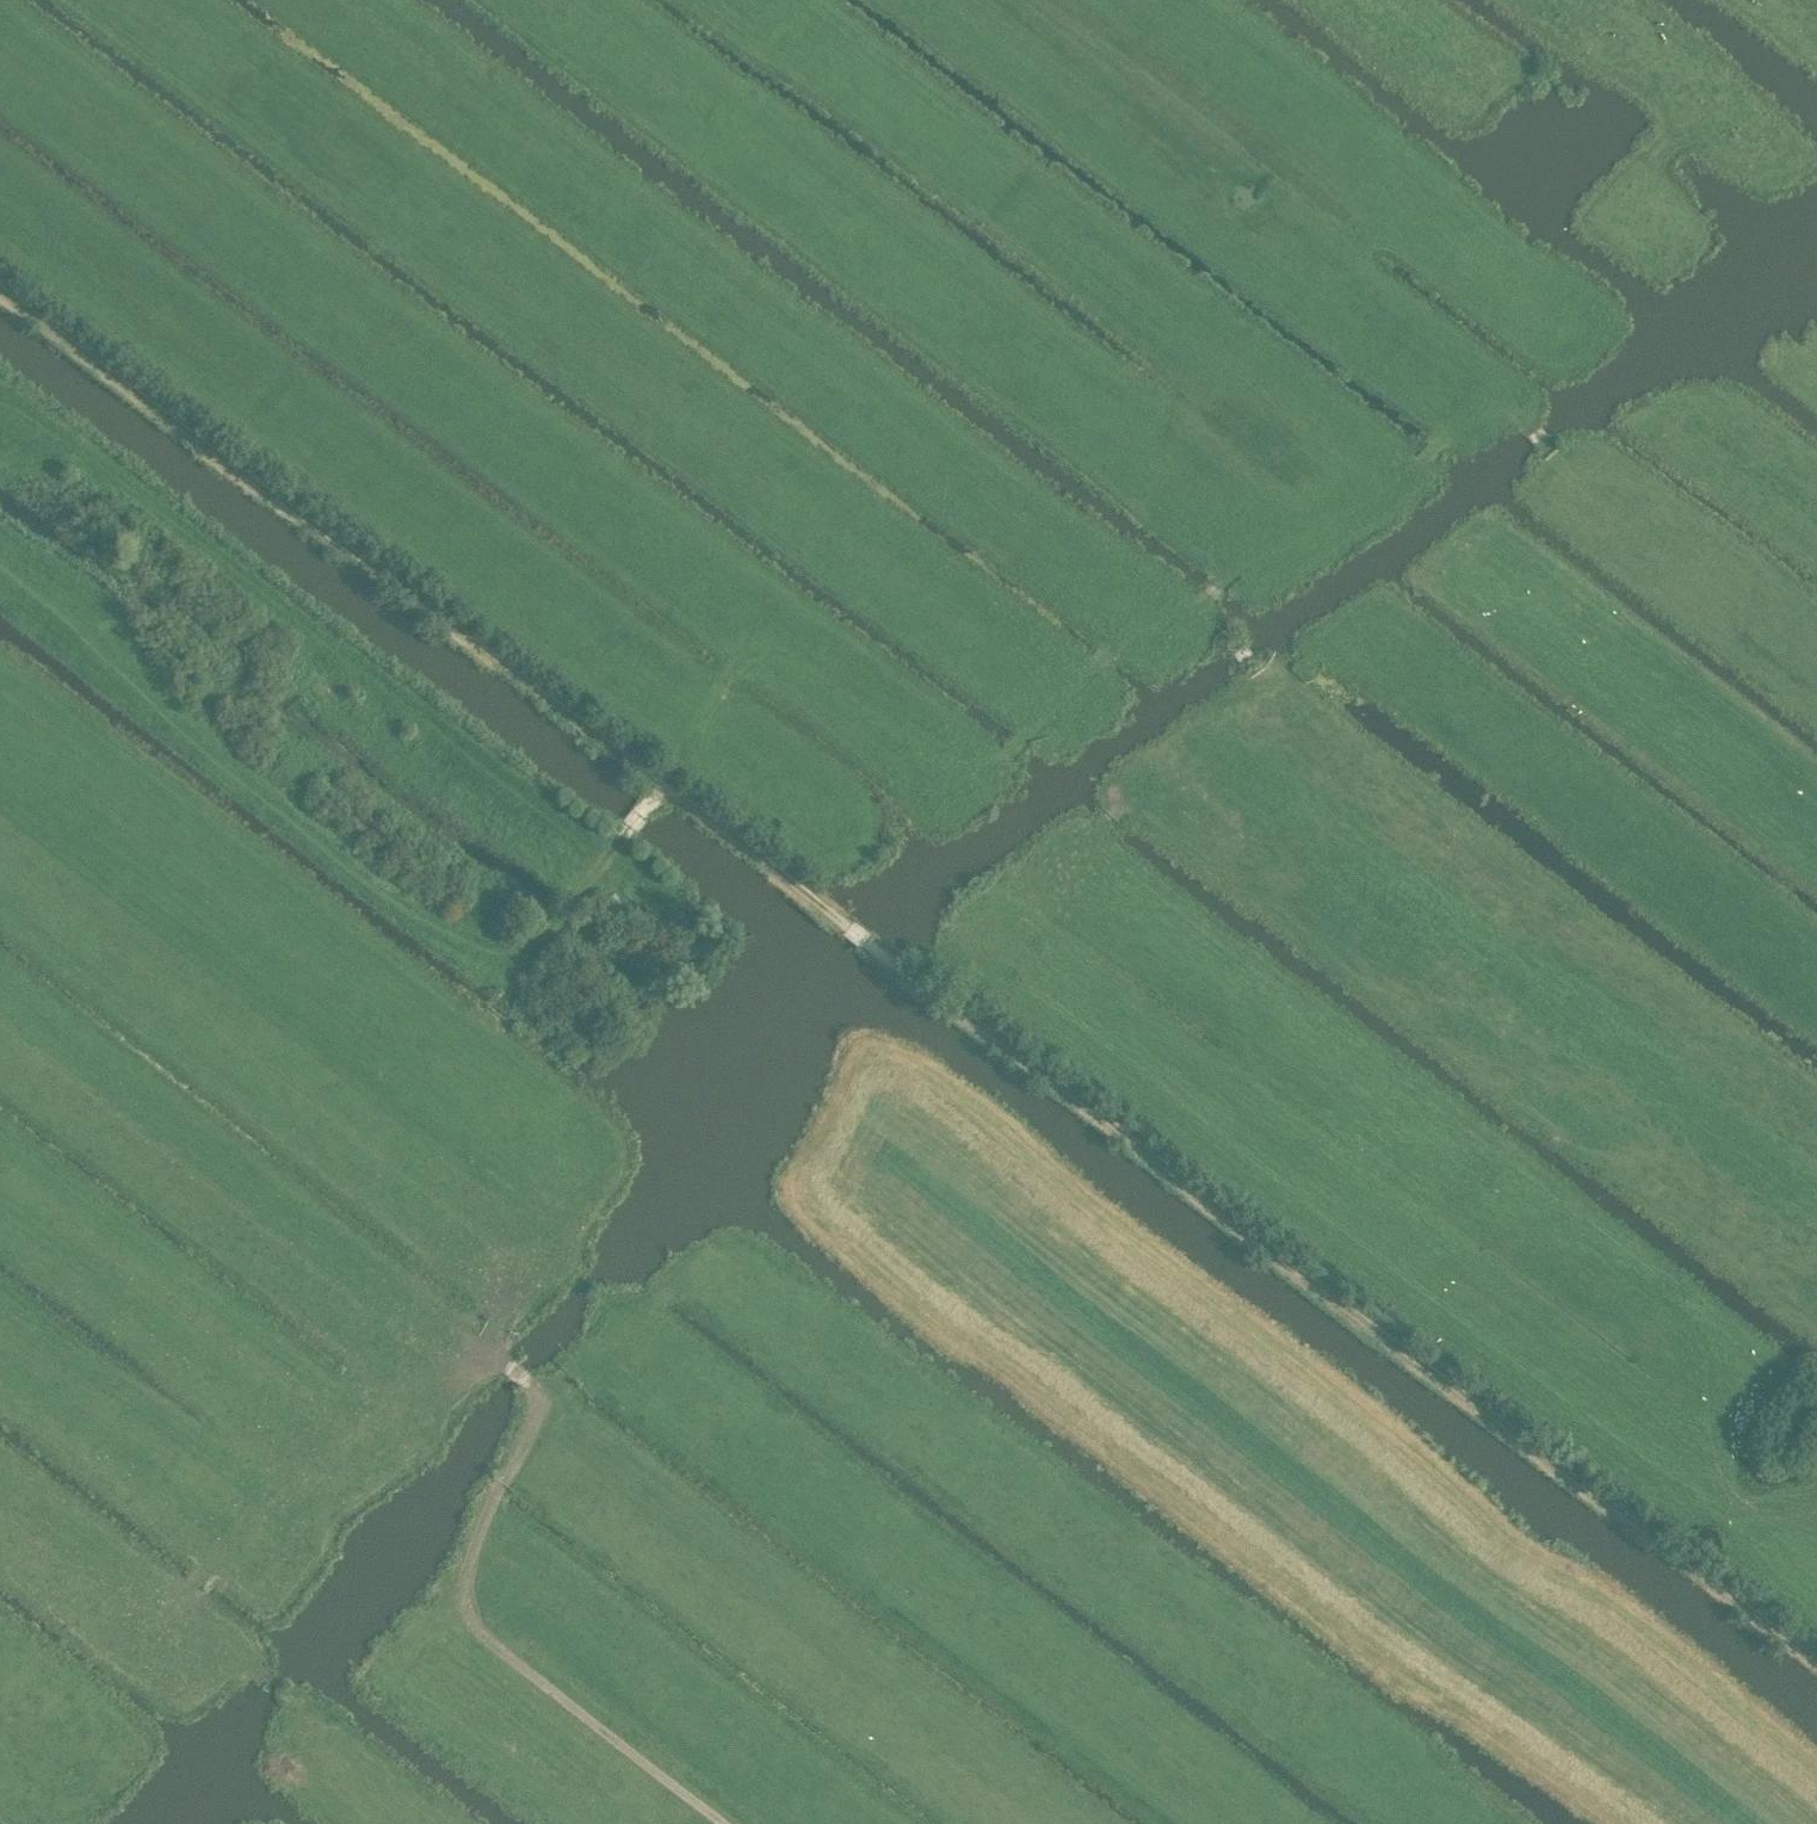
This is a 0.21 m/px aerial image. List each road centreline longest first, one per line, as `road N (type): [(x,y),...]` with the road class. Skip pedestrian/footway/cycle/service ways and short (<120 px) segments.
road 1 (track): [(728,1823),(480,1634),(463,1601),(467,1565),(511,1470),(578,1362)]
road 2 (track): [(553,1404),(532,1376),(497,1355),(511,1300)]

